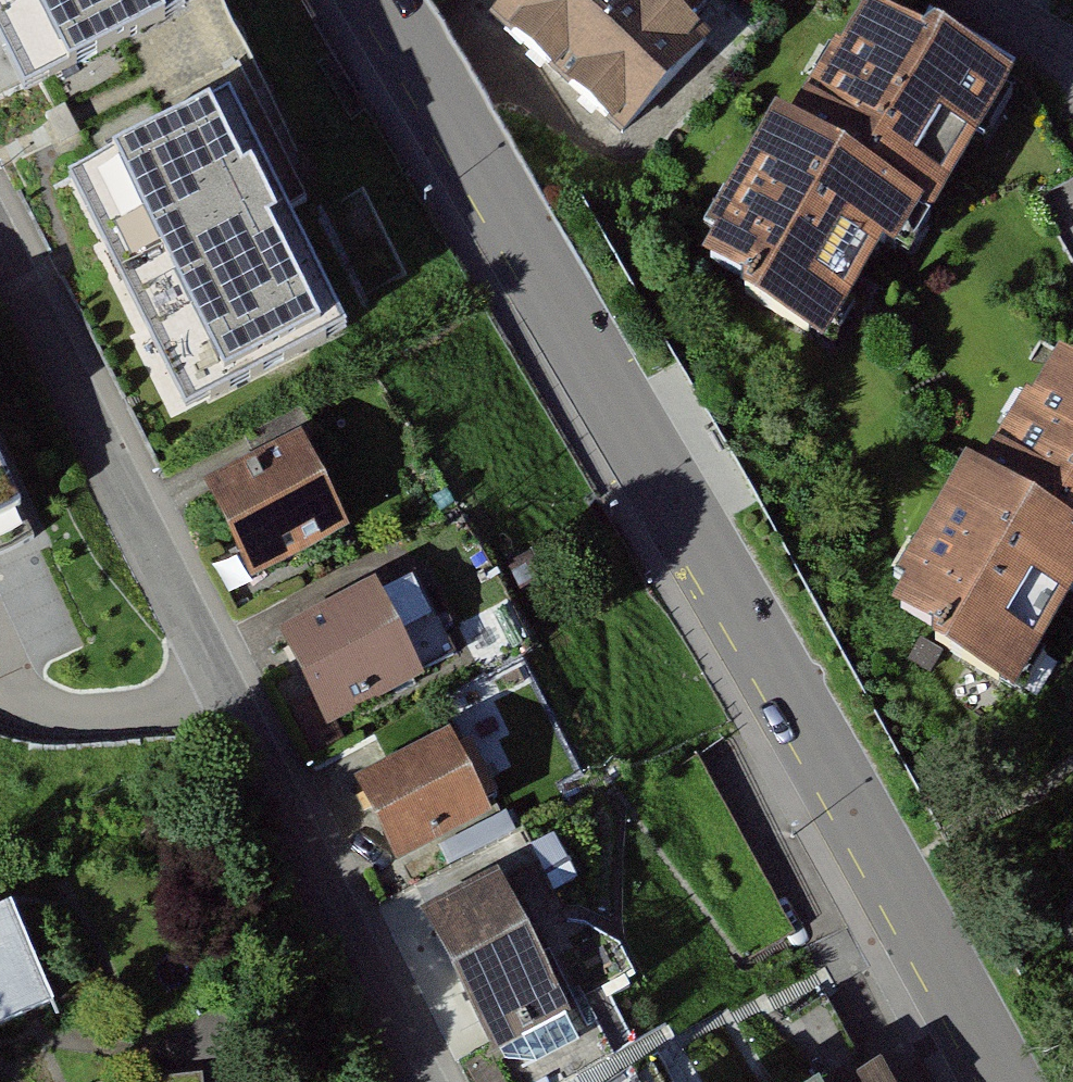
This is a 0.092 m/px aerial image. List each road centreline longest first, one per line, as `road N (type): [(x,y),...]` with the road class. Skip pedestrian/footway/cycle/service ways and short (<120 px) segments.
road 1 (secondary): [(382,0),(1007,1081)]
road 2 (residential): [(430,1081),(0,251)]
road 3 (residential): [(964,0),(1072,72)]

